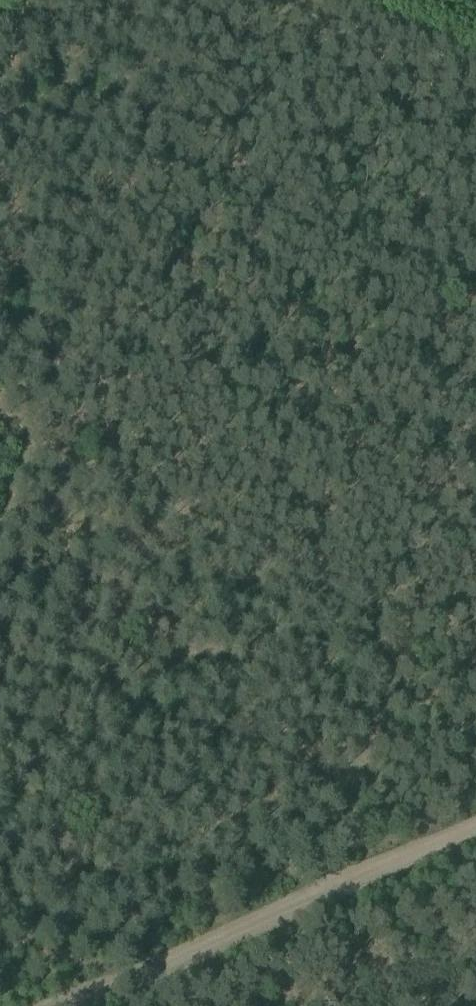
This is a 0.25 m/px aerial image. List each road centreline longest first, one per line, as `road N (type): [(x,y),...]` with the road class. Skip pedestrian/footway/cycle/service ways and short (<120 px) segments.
road 1 (track): [(306,899),(475,410)]
road 2 (track): [(475,823),(68,1005)]
road 3 (track): [(368,0),(475,55)]

